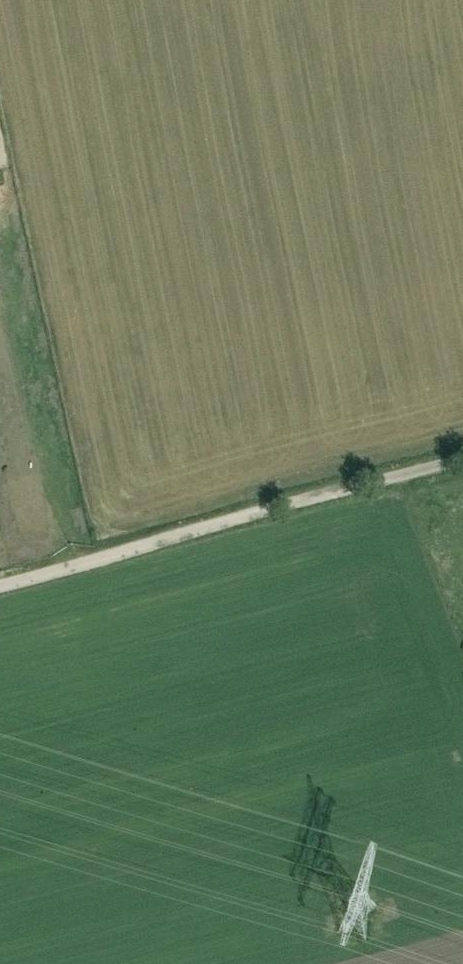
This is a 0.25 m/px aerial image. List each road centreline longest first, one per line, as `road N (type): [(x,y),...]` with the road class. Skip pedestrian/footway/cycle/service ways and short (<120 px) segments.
road 1 (unclassified): [(0,584),(462,459)]

